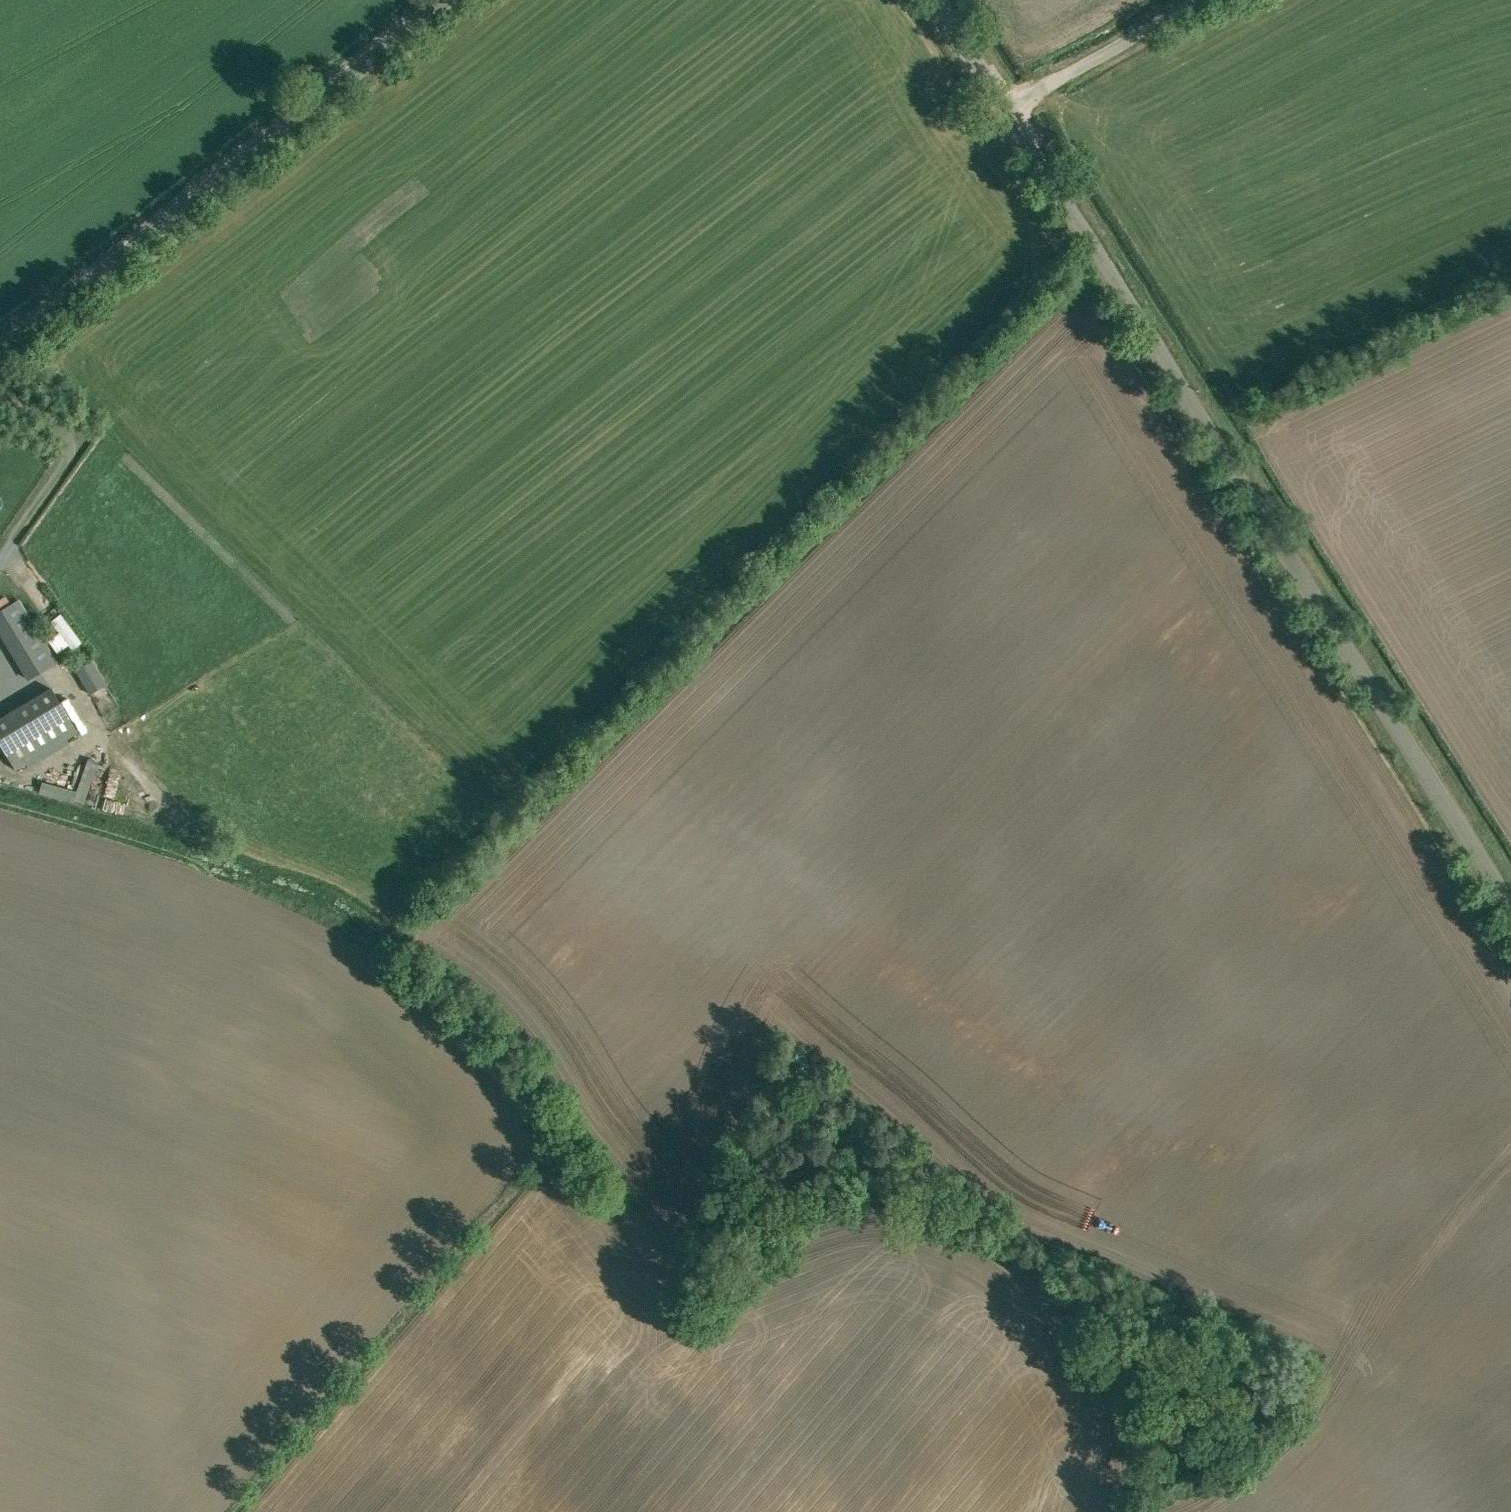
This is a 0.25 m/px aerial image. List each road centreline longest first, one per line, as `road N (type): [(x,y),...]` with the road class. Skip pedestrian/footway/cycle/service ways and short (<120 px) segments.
road 1 (unclassified): [(939,0),(1510,904)]
road 2 (tertiary): [(0,354),(445,0)]

